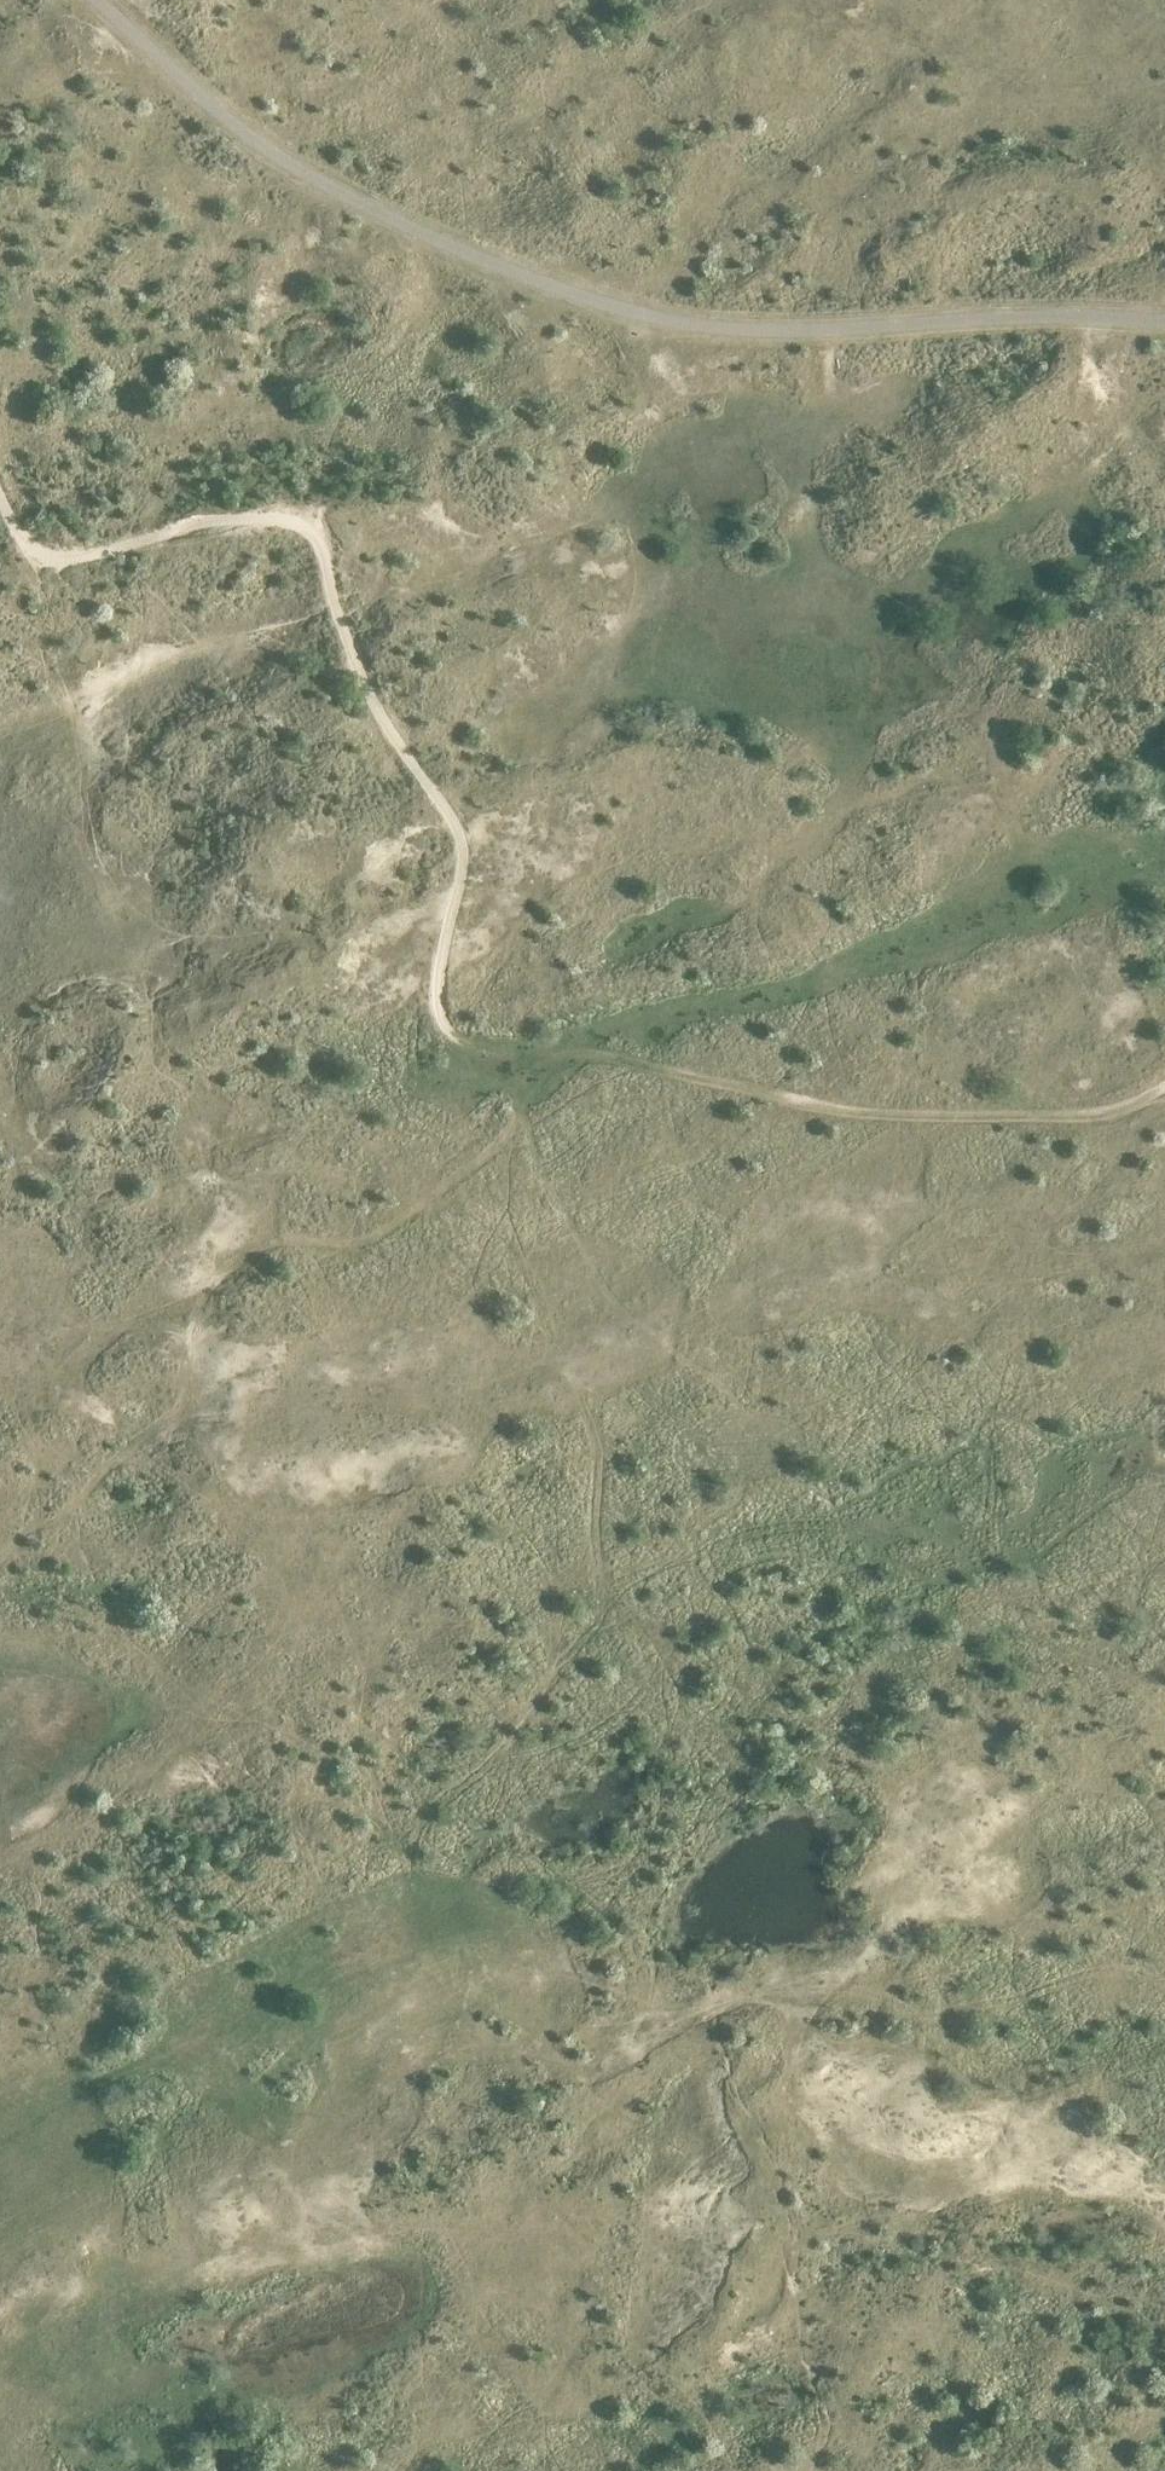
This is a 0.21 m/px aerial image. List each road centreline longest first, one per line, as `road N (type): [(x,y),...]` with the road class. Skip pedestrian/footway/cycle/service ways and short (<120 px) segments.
road 1 (track): [(1164,321),(1017,317),(736,329),(577,297),(317,181),(246,136),(93,0)]

